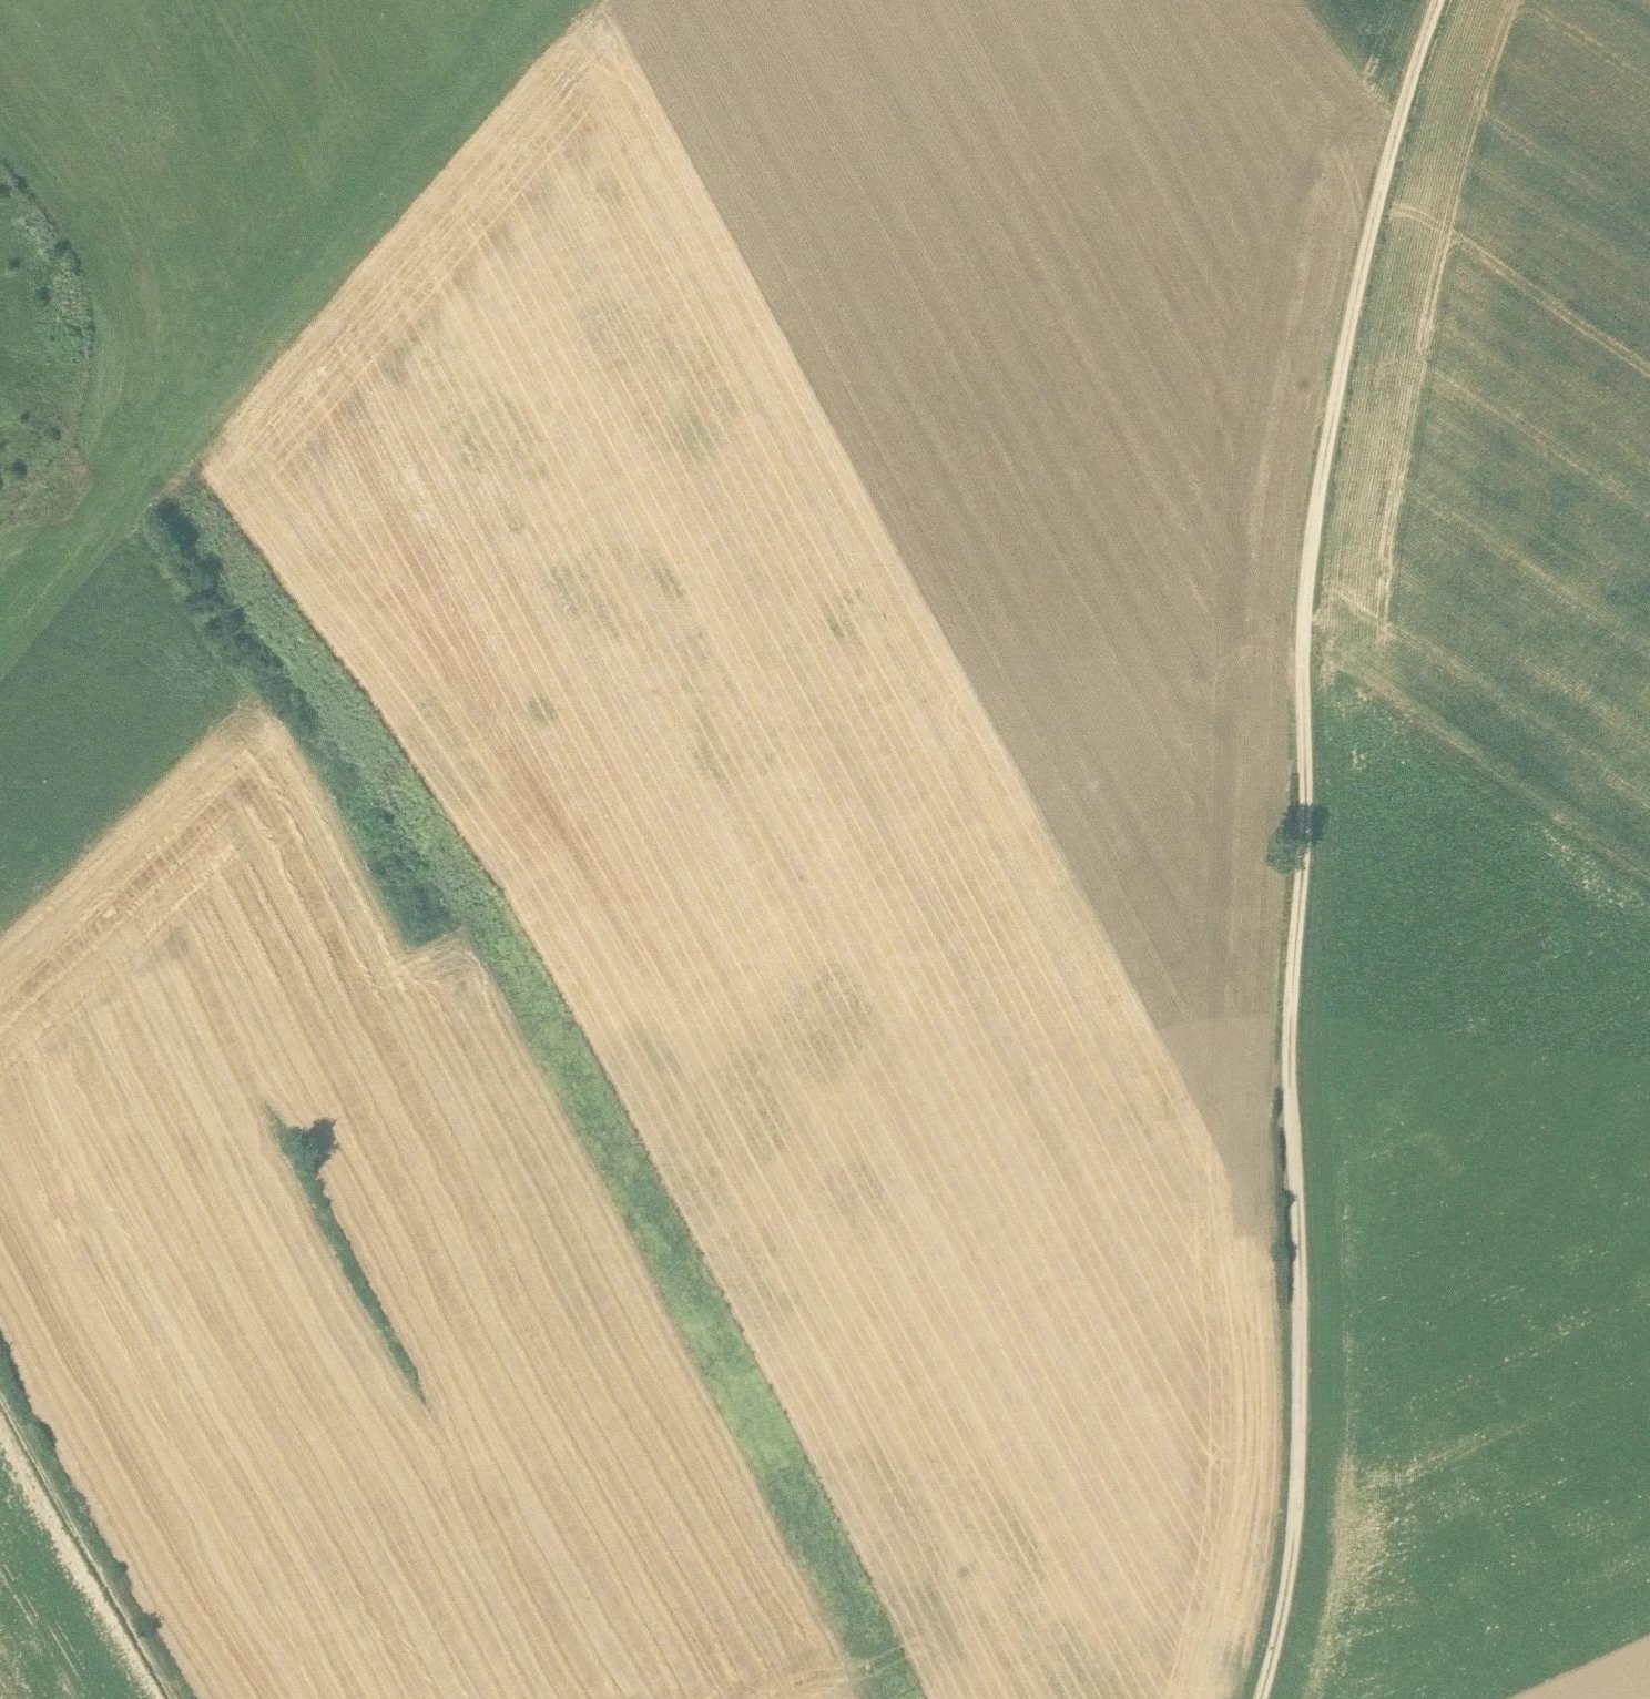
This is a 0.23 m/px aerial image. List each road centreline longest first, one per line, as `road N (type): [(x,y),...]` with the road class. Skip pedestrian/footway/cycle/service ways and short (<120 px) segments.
road 1 (track): [(1437,0),(1390,153),(1310,540),(1286,1104),(1296,1471),(1285,1591),(1259,1698)]

